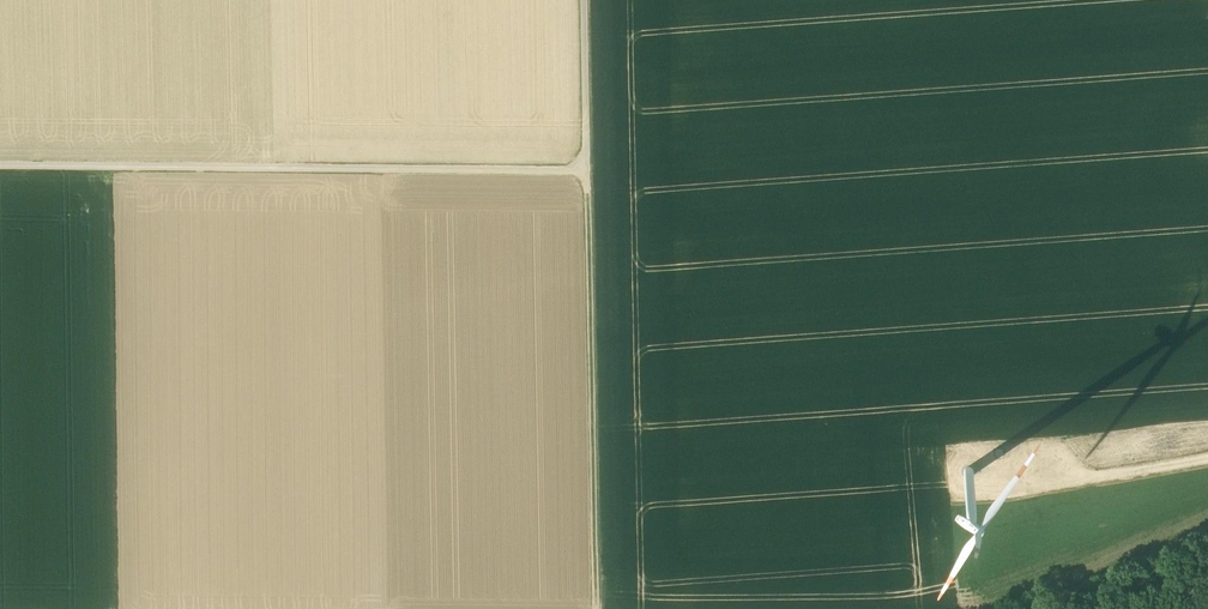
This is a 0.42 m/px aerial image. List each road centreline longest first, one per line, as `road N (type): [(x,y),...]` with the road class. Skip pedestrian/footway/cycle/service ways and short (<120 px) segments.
road 1 (track): [(585,171),(0,167)]
road 2 (track): [(593,608),(585,171)]
road 3 (track): [(585,171),(583,0)]

